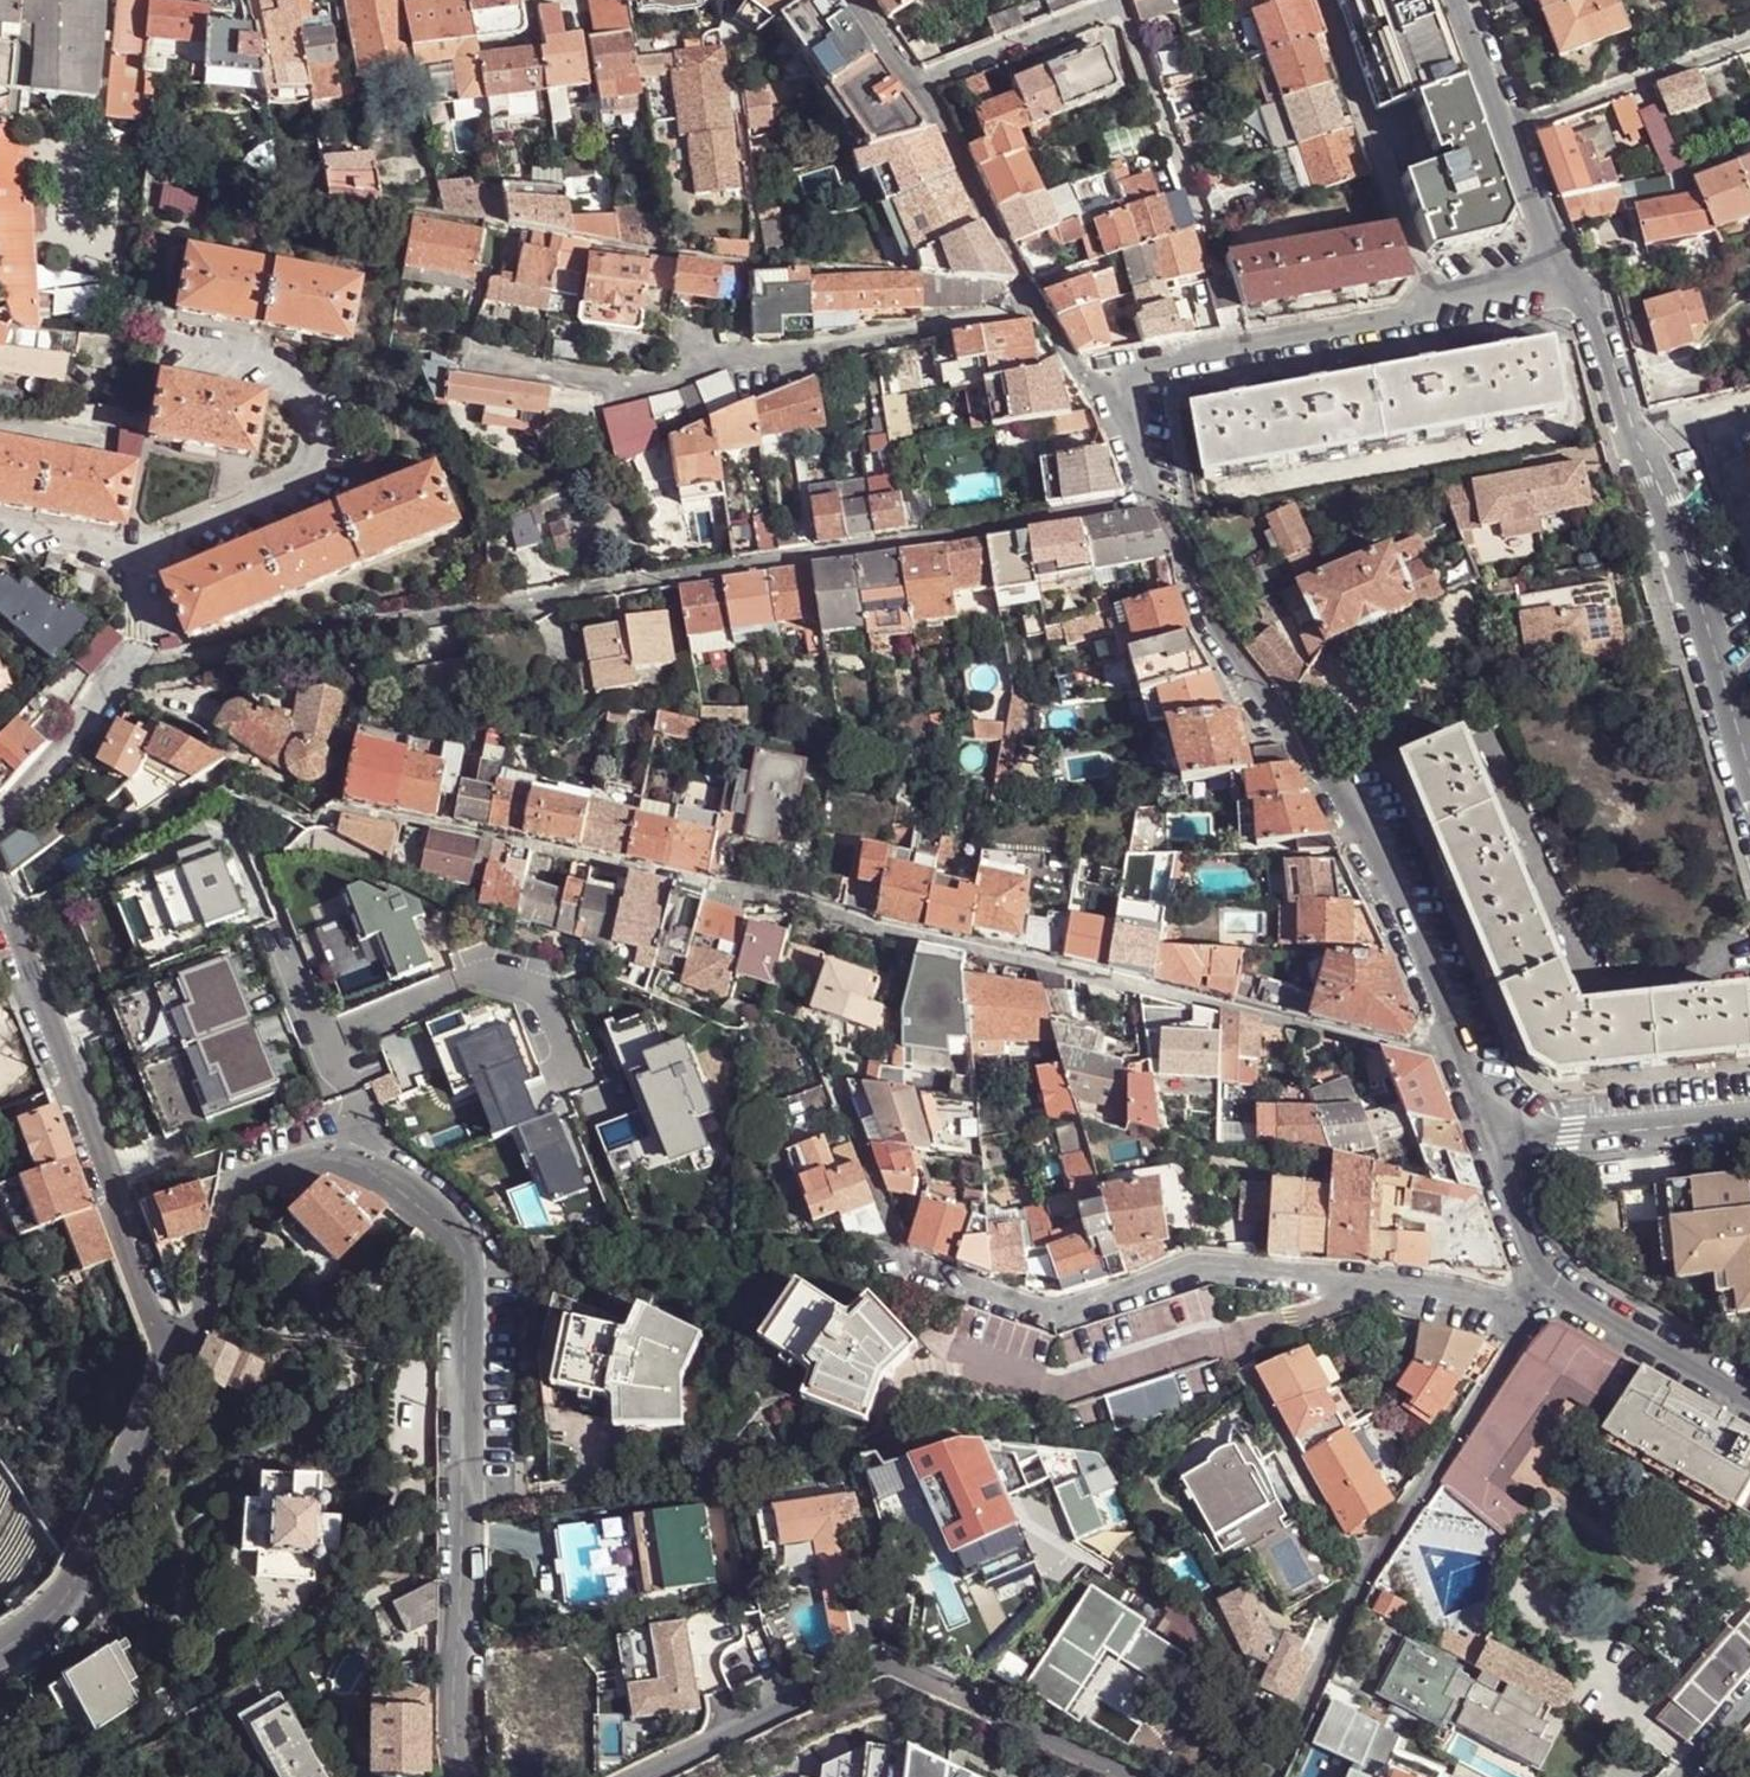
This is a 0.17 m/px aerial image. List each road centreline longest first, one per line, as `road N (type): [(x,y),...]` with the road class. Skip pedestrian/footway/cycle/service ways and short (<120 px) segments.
road 1 (residential): [(175,1360),(195,1329),(228,1203),(258,1175),(313,1157),(339,1158),(419,1206),(463,1253),(454,1706),(461,1776)]
road 2 (residential): [(834,1079),(910,1262),(1053,1308),(1196,1270),(1418,1290),(1508,1310),(1551,1287)]
road 3 (residential): [(1462,1058),(689,881)]
road 4 (residential): [(1156,501),(1203,608),(1354,818),(1410,926),(1462,1058)]
road 5 (residential): [(1561,283),(1595,329),(1671,510),(1749,779)]
road 6 (residential): [(1125,1776),(881,1662),(654,1776)]
road 7 (residential): [(649,584),(1156,501)]
road 8 (residential): [(0,893),(175,1360)]
road 9 (residential): [(1561,283),(1086,377)]
road 10 (residential): [(131,669),(585,595)]
road 11 (residential): [(0,1656),(68,1596),(175,1360)]
road 12 (residential): [(1361,1578),(1551,1287)]
road 13 (residential): [(915,85),(1086,377)]
road 14 (residential): [(1749,1116),(1496,1146)]
road 15 (residential): [(1749,40),(1510,128)]
road 16 (residential): [(1245,1371),(1361,1578)]
road 17 (residential): [(1119,2),(1200,223)]
road 18 (residential): [(1551,1287),(1749,1409)]
road 19 (residential): [(1119,2),(915,85)]
road 20 (residential): [(1265,1776),(1361,1578)]
road 21 (residential): [(131,669),(0,813)]
road 22 (residential): [(1510,128),(1561,283)]
road 23 (residential): [(1551,1287),(1536,1266),(1496,1146)]
road 24 (residential): [(1086,377),(1111,397),(1156,501)]
road 25 (residential): [(1464,0),(1510,128)]

